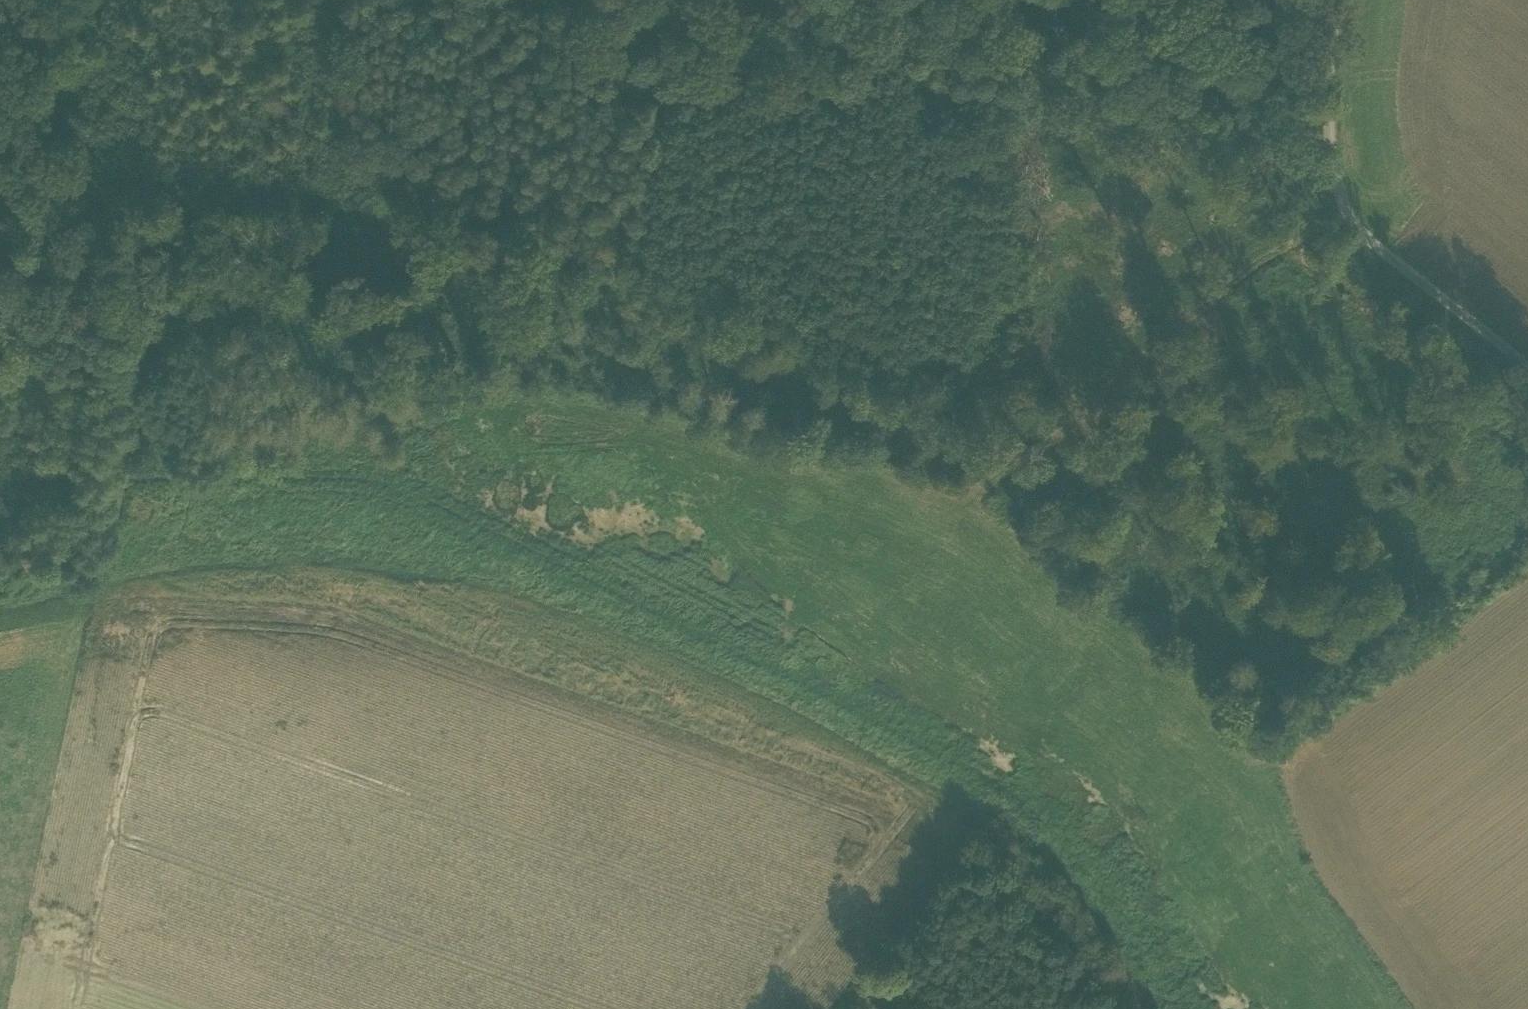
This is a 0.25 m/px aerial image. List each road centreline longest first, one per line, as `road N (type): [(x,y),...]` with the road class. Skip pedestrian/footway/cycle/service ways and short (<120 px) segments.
road 1 (unclassified): [(1337,0),(1323,128),(1343,199),(1527,357)]

